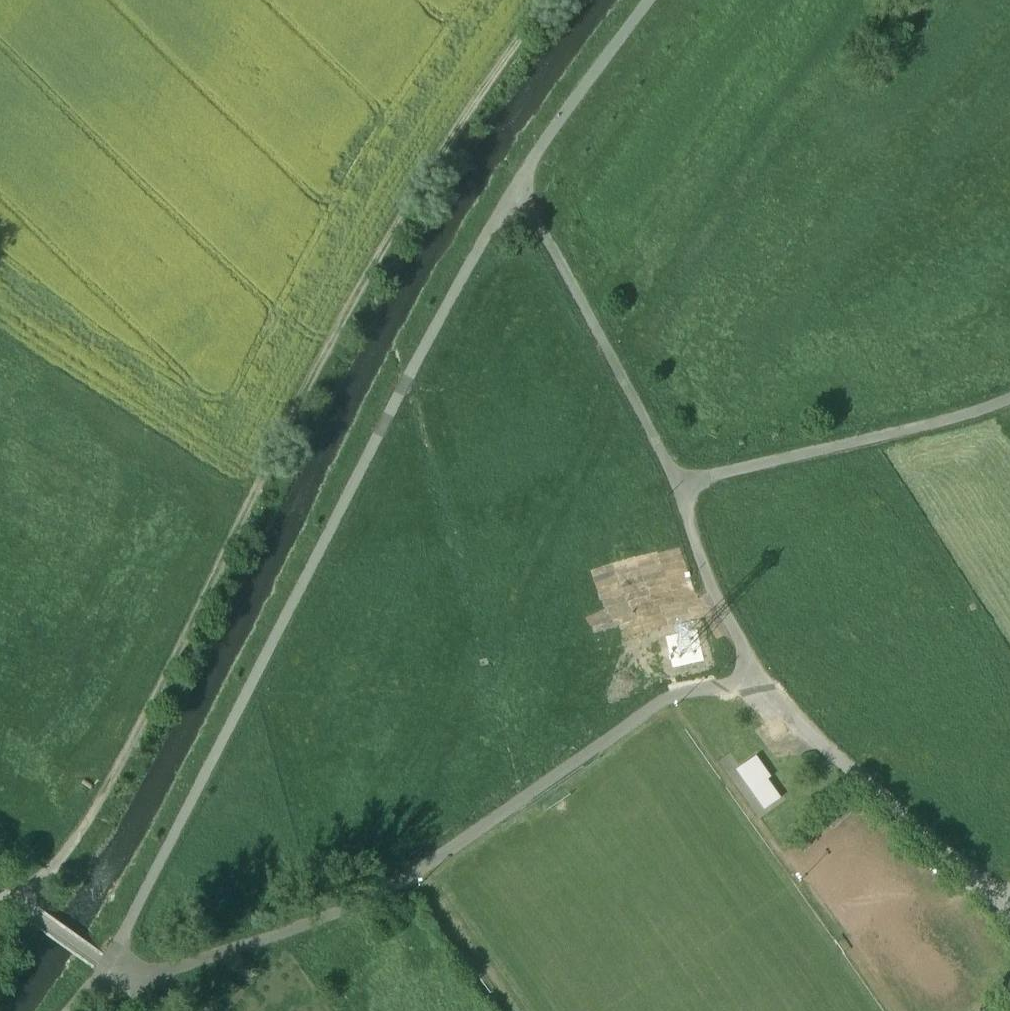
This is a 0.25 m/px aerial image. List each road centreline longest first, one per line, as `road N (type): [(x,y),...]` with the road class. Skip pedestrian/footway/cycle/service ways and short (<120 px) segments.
road 1 (track): [(108,969),(517,182),(651,0)]
road 2 (track): [(546,0),(411,194),(81,828),(15,903)]
road 3 (track): [(996,899),(760,679),(690,564),(667,479),(517,182)]
road 4 (track): [(760,679),(727,677),(669,694),(357,907),(140,985)]
road 5 (track): [(1009,402),(947,423),(667,479)]

